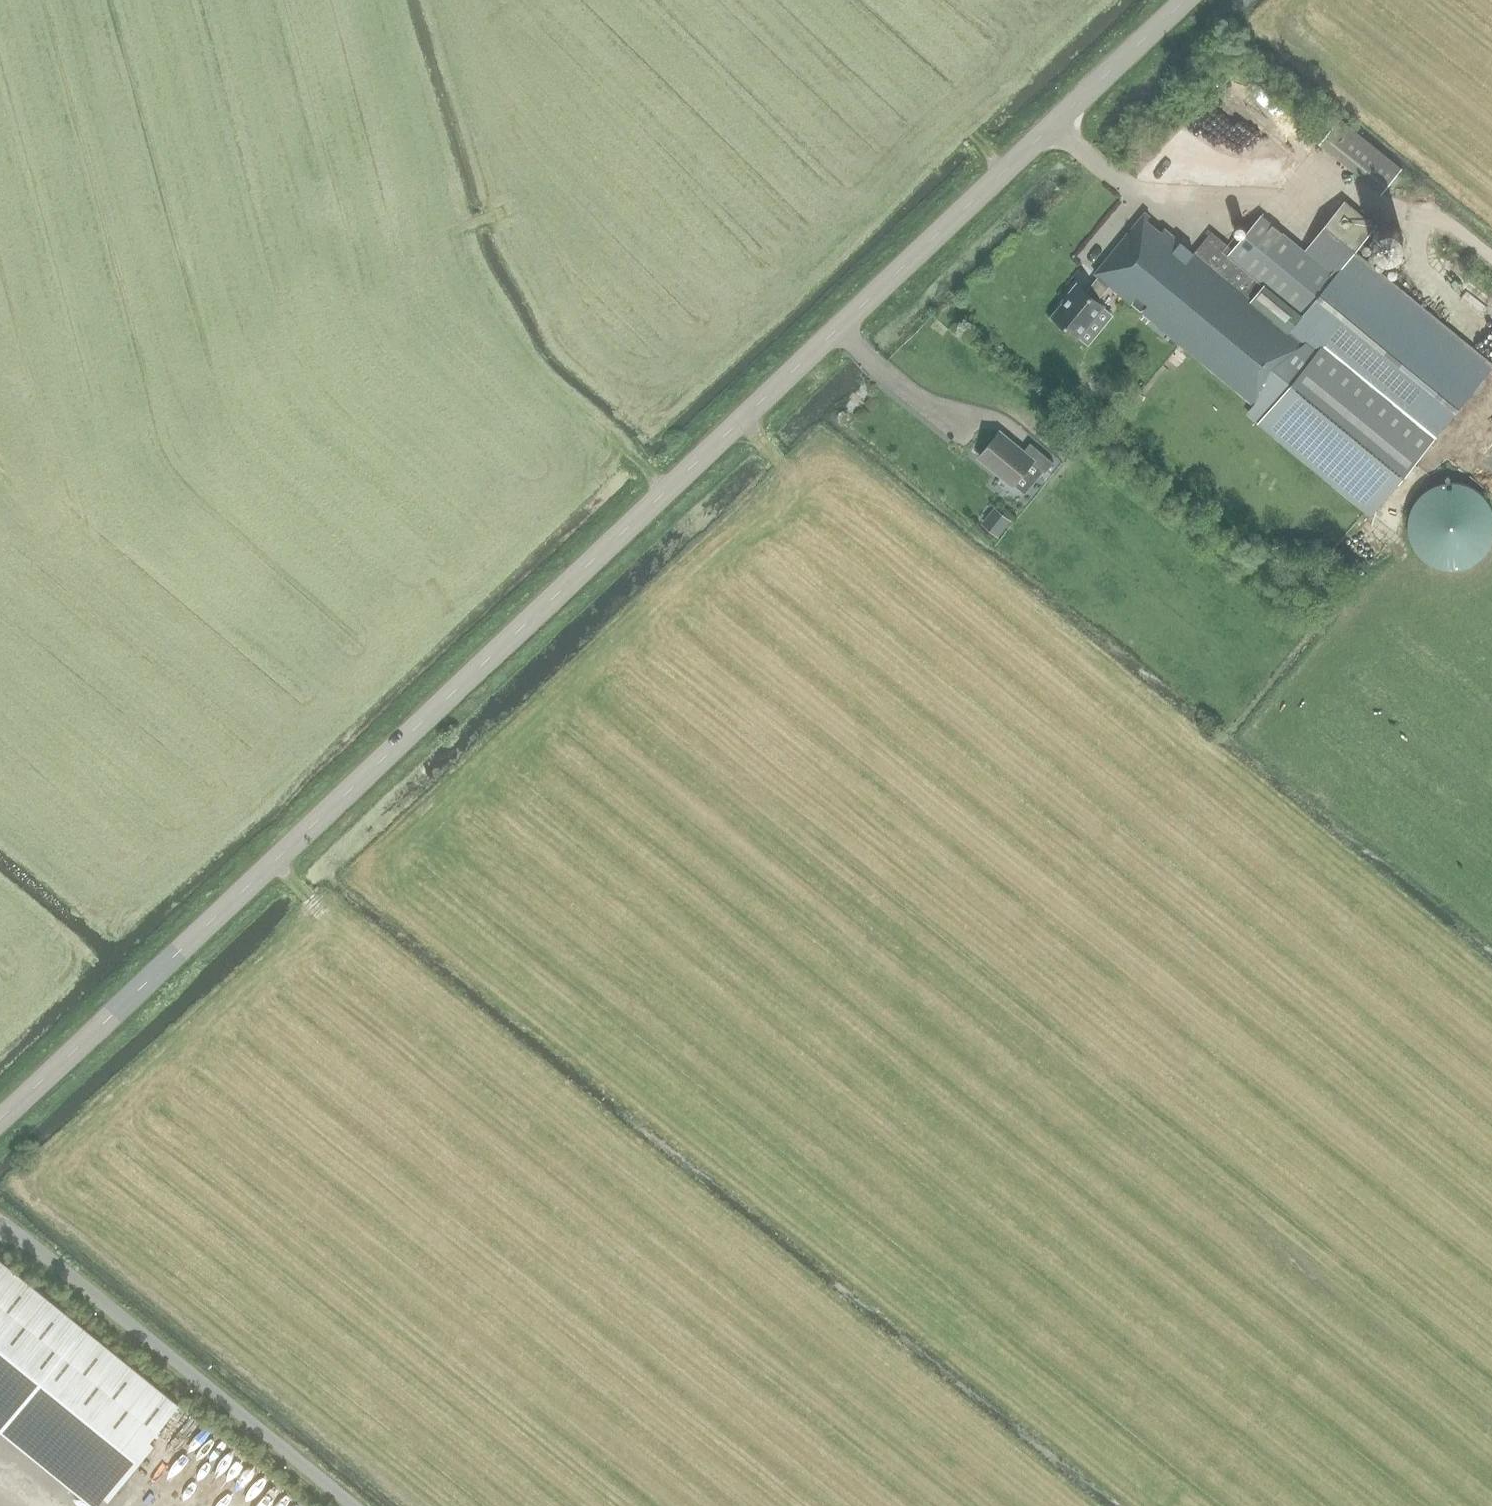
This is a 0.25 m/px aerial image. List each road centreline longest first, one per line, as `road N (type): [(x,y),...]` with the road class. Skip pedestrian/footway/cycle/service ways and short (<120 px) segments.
road 1 (secondary): [(0,1120),(1194,0)]
road 2 (unclassified): [(0,1226),(353,1505)]

